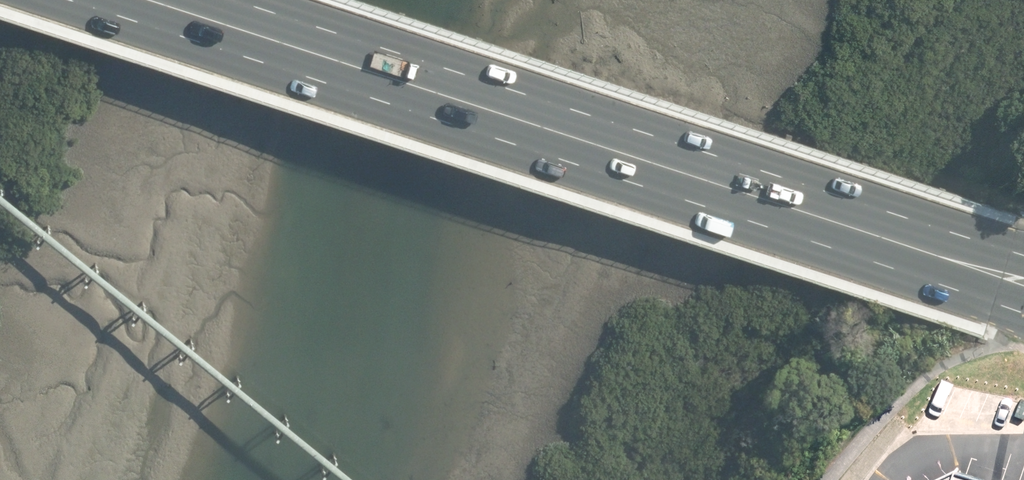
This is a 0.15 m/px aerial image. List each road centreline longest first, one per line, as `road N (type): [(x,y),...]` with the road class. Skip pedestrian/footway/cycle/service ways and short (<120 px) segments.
road 1 (primary): [(1023,308),(66,0)]
road 2 (primary): [(249,0),(1023,253)]

